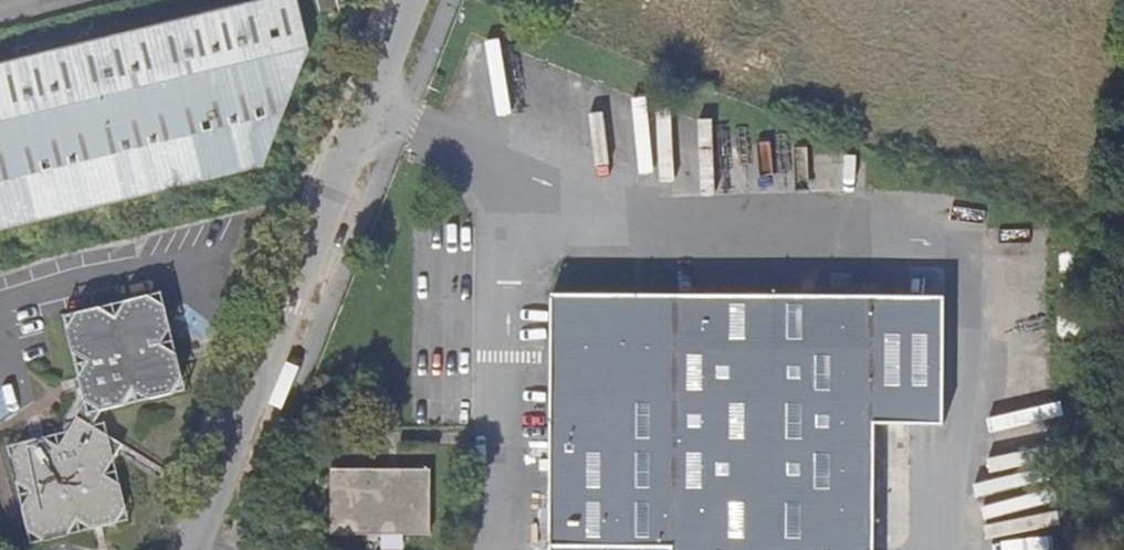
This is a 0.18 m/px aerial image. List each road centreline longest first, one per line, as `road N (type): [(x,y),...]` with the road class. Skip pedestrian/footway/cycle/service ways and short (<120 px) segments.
road 1 (unclassified): [(405,0),(189,549)]

